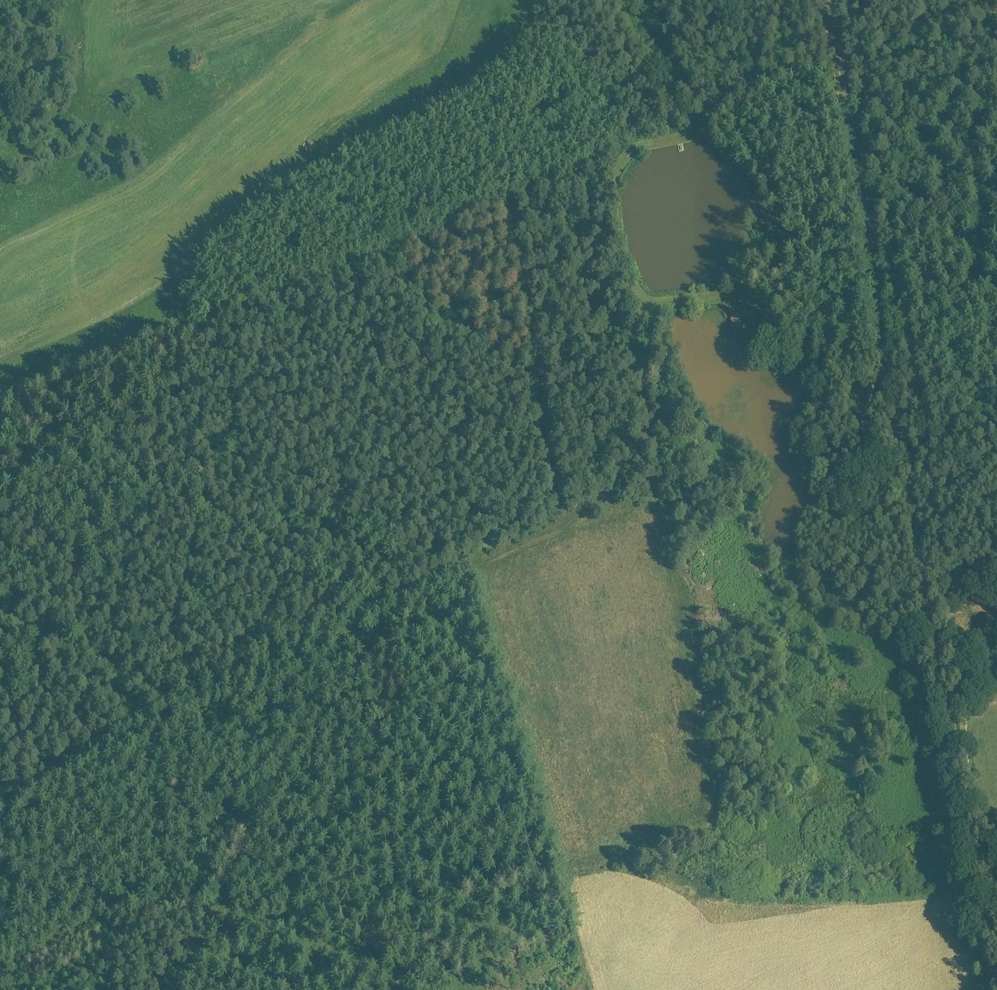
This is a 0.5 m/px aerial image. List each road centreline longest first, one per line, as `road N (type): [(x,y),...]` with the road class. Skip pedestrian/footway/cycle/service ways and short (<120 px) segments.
road 1 (track): [(174,989),(344,618),(560,520),(642,472),(608,198),(634,148),(774,87),(851,81)]
road 2 (track): [(838,0),(932,639),(996,922)]
road 3 (track): [(996,882),(955,673),(879,590),(864,553),(855,481),(873,354),(827,0)]
road 4 (track): [(0,469),(84,433),(216,339),(501,210),(560,520)]
road 5 (track): [(378,602),(84,433)]
road 6 (track): [(626,302),(743,286),(795,312)]
road 7 (track): [(884,352),(996,311)]

